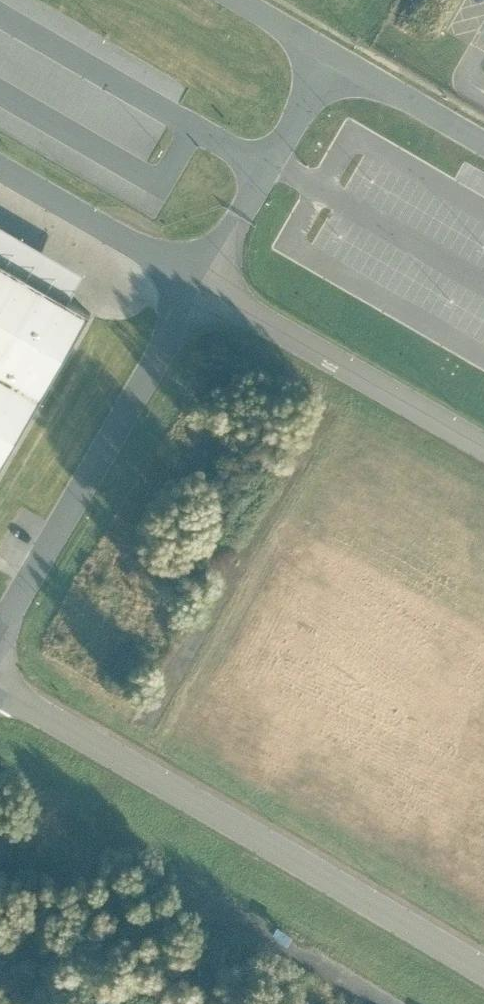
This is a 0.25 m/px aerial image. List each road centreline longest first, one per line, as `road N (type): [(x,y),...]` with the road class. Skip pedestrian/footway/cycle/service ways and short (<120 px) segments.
road 1 (residential): [(0,692),(483,970)]
road 2 (residential): [(201,280),(0,626)]
road 3 (residential): [(483,448),(201,280)]
road 4 (residential): [(201,280),(337,59)]
road 5 (residential): [(0,167),(201,280)]
road 6 (residential): [(337,59),(483,145)]

